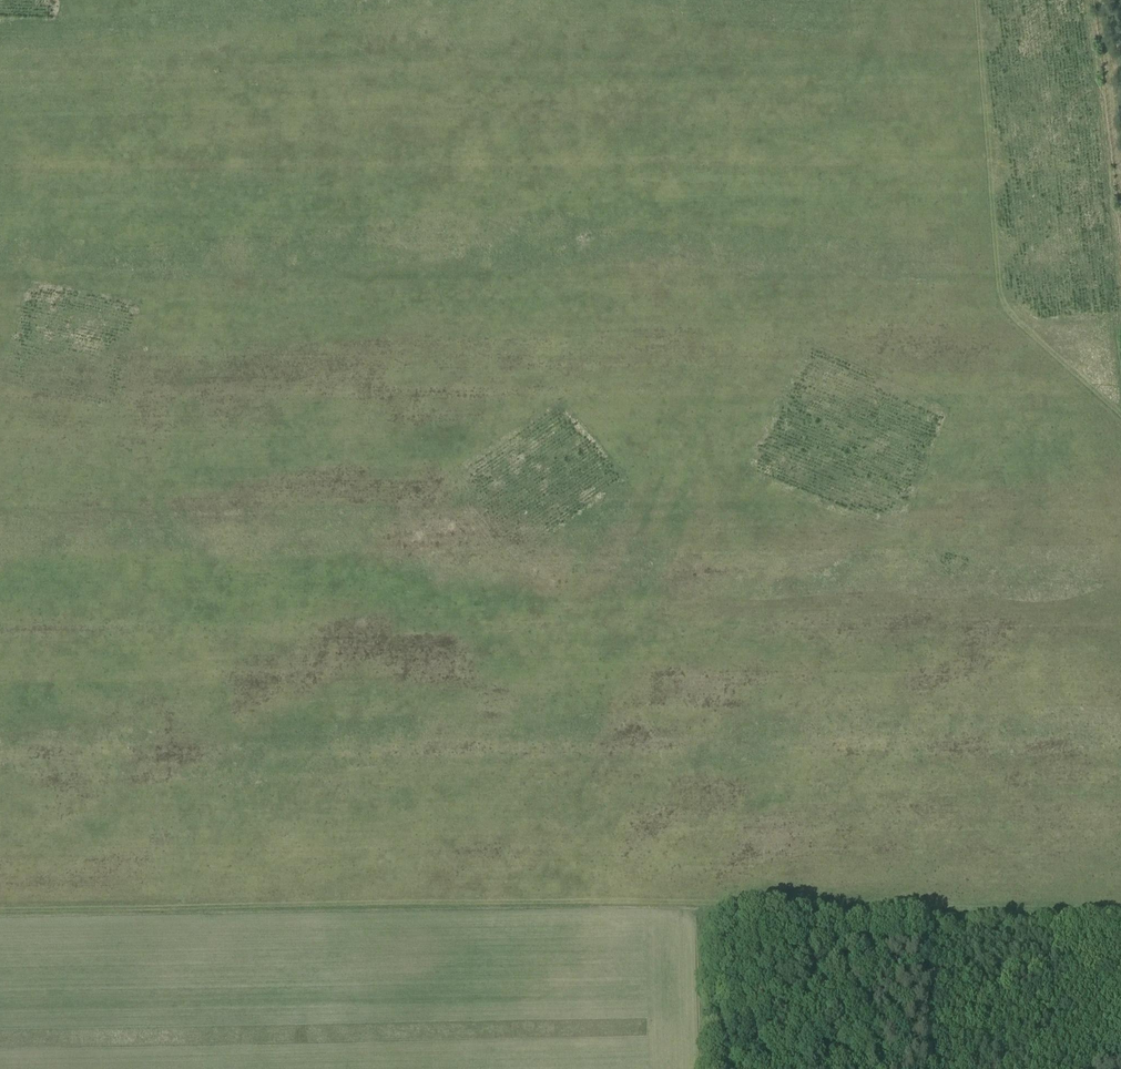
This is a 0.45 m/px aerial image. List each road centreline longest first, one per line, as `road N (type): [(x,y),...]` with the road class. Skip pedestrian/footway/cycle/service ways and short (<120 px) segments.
road 1 (track): [(0,910),(702,902)]
road 2 (track): [(1120,415),(1002,300),(977,0)]
road 3 (track): [(702,902),(1120,910)]
road 4 (track): [(702,902),(707,1068)]

